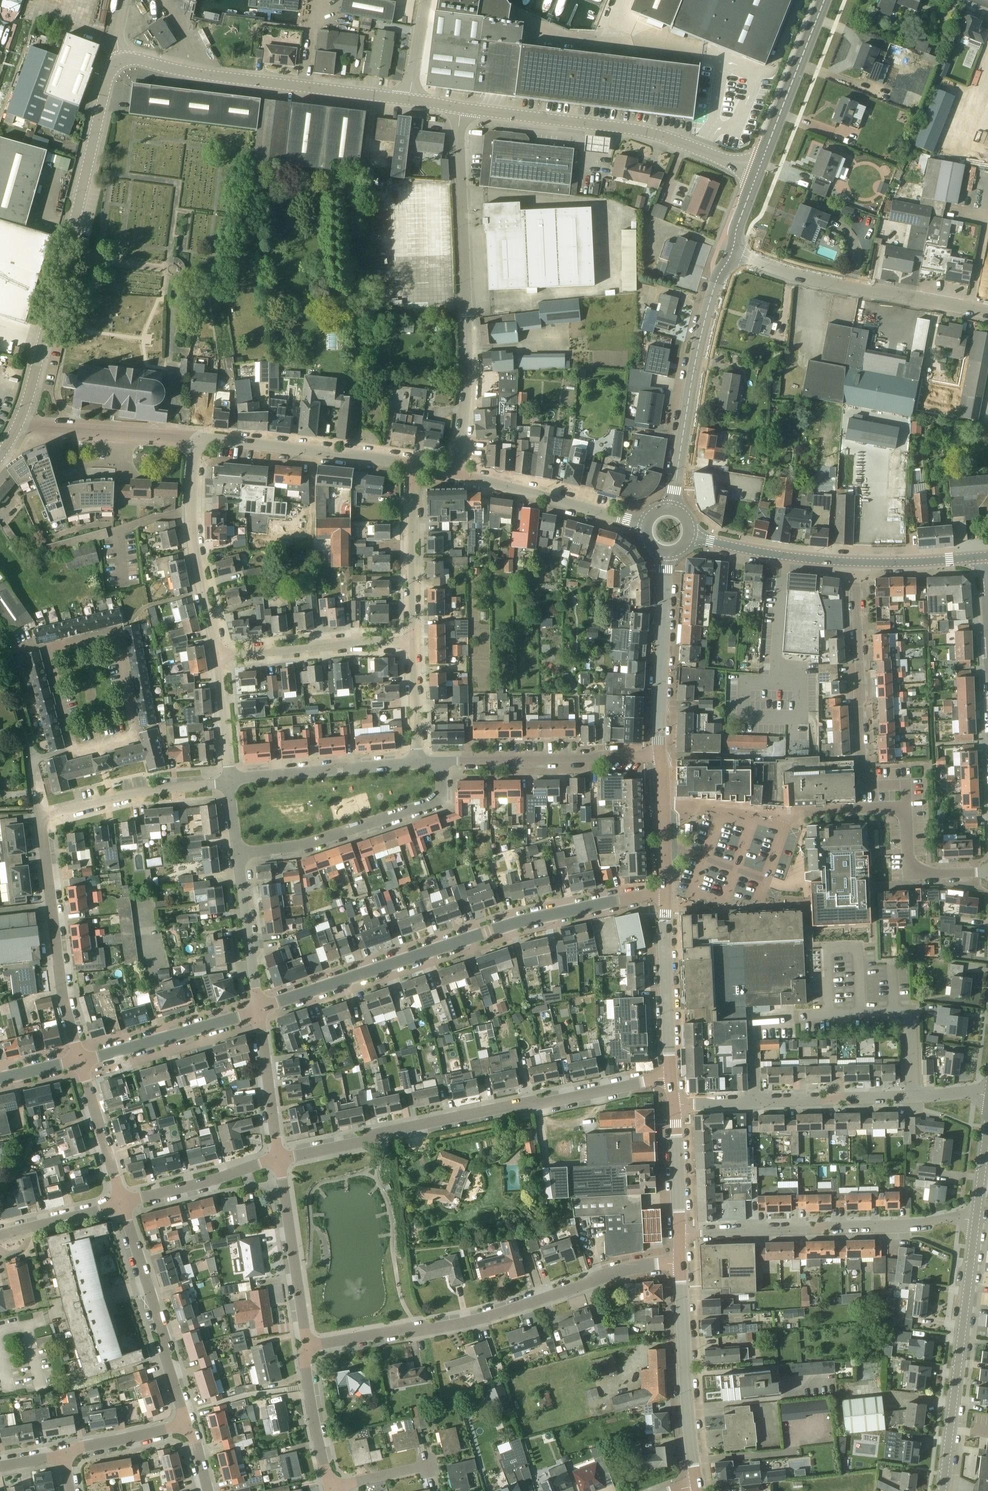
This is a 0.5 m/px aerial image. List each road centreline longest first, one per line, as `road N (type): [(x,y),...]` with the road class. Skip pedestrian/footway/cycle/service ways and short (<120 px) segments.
road 1 (residential): [(257,1011),(529,920),(666,895)]
road 2 (residential): [(278,1160),(514,1104),(670,1079)]
road 3 (residential): [(306,1346),(462,1322),(621,1270),(679,1263)]
road 4 (unclassified): [(20,424),(111,72),(120,60)]
road 5 (unclassified): [(458,473),(467,371),(459,107)]
road 6 (residential): [(674,1104),(987,1094)]
road 7 (residential): [(97,746),(70,752),(48,660),(52,649),(102,637),(118,644),(133,730),(116,742)]
road 8 (unclassified): [(759,171),(627,129),(459,107)]
road 9 (unclassified): [(976,1221),(679,1234)]
road 10 (unclassified): [(410,100),(120,60)]
road 11 (unclassified): [(942,1490),(976,1221)]
road 12 (tertiary): [(670,509),(699,344),(732,252)]
road 13 (unclassified): [(987,312),(795,274),(732,252)]
road 14 (residential): [(239,863),(430,810),(440,797),(440,763)]
road 15 (residential): [(80,1061),(40,817)]
road 16 (residential): [(187,1425),(121,1202)]
road 17 (tertiary): [(696,1486),(679,1263)]
road 18 (residential): [(660,755),(440,763)]
road 19 (residential): [(853,562),(863,778)]
road 20 (unclassified): [(219,656),(192,527),(200,443)]
road 21 (unclassified): [(413,466),(200,443)]
road 22 (tertiary): [(660,755),(666,552)]
road 23 (unclassified): [(646,526),(458,473)]
road 24 (unclassified): [(219,656),(412,642)]
road 25 (residential): [(306,1346),(278,1160)]
road 26 (residential): [(229,783),(416,763)]
road 27 (tertiary): [(670,1079),(666,895)]
road 28 (residential): [(80,1061),(257,1011)]
road 29 (tertiary): [(759,171),(825,0)]
road 30 (unclassified): [(20,424),(200,443)]
road 31 (unclassified): [(412,642),(413,466)]
road 32 (tertiary): [(853,562),(688,537)]
road 33 (residential): [(121,1202),(278,1160)]
road 34 (residential): [(278,1160),(257,1011)]
road 35 (residential): [(257,1011),(239,863)]
road 36 (residential): [(121,1202),(80,1061)]
road 37 (residential): [(330,1485),(306,1346)]
road 38 (residential): [(987,873),(913,869),(906,808)]
road 39 (tertiary): [(987,556),(853,562)]
road 40 (tertiary): [(679,1234),(674,1104)]
road 41 (unclassified): [(229,783),(219,656)]
road 42 (residential): [(64,1455),(187,1425)]
road 43 (residential): [(0,1233),(121,1202)]
road 44 (residential): [(906,808),(784,813)]
road 45 (unclassified): [(416,763),(412,642)]

